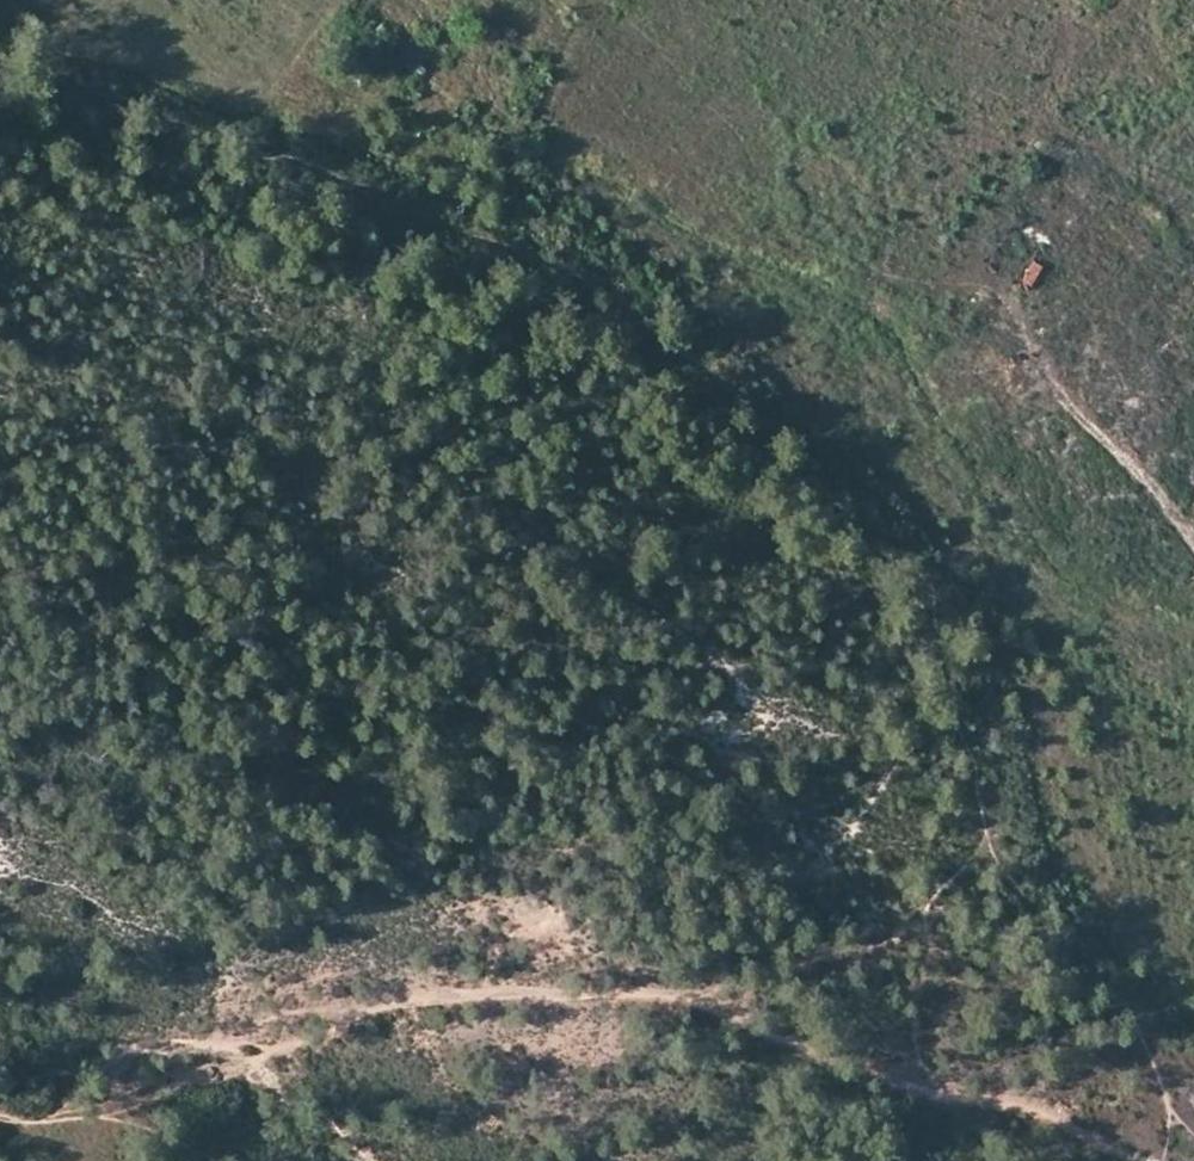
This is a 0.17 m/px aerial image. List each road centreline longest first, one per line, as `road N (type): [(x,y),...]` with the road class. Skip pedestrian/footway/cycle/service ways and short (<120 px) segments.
road 1 (track): [(1193,540),(1095,433),(971,274)]

